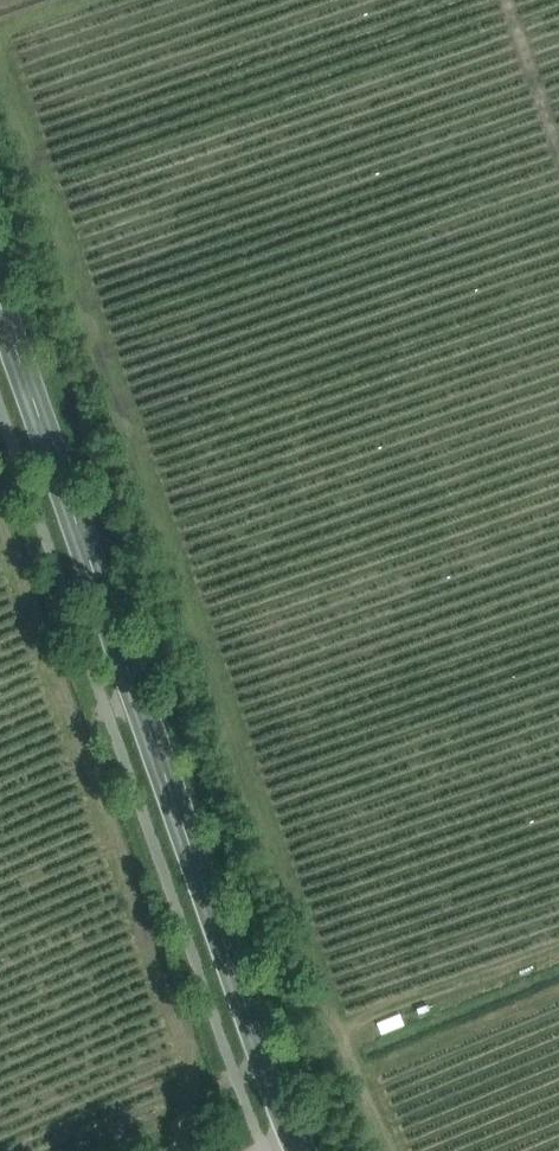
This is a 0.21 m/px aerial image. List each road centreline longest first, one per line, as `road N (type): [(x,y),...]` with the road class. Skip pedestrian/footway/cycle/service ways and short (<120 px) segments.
road 1 (secondary): [(297,1150),(232,982),(0,294)]

